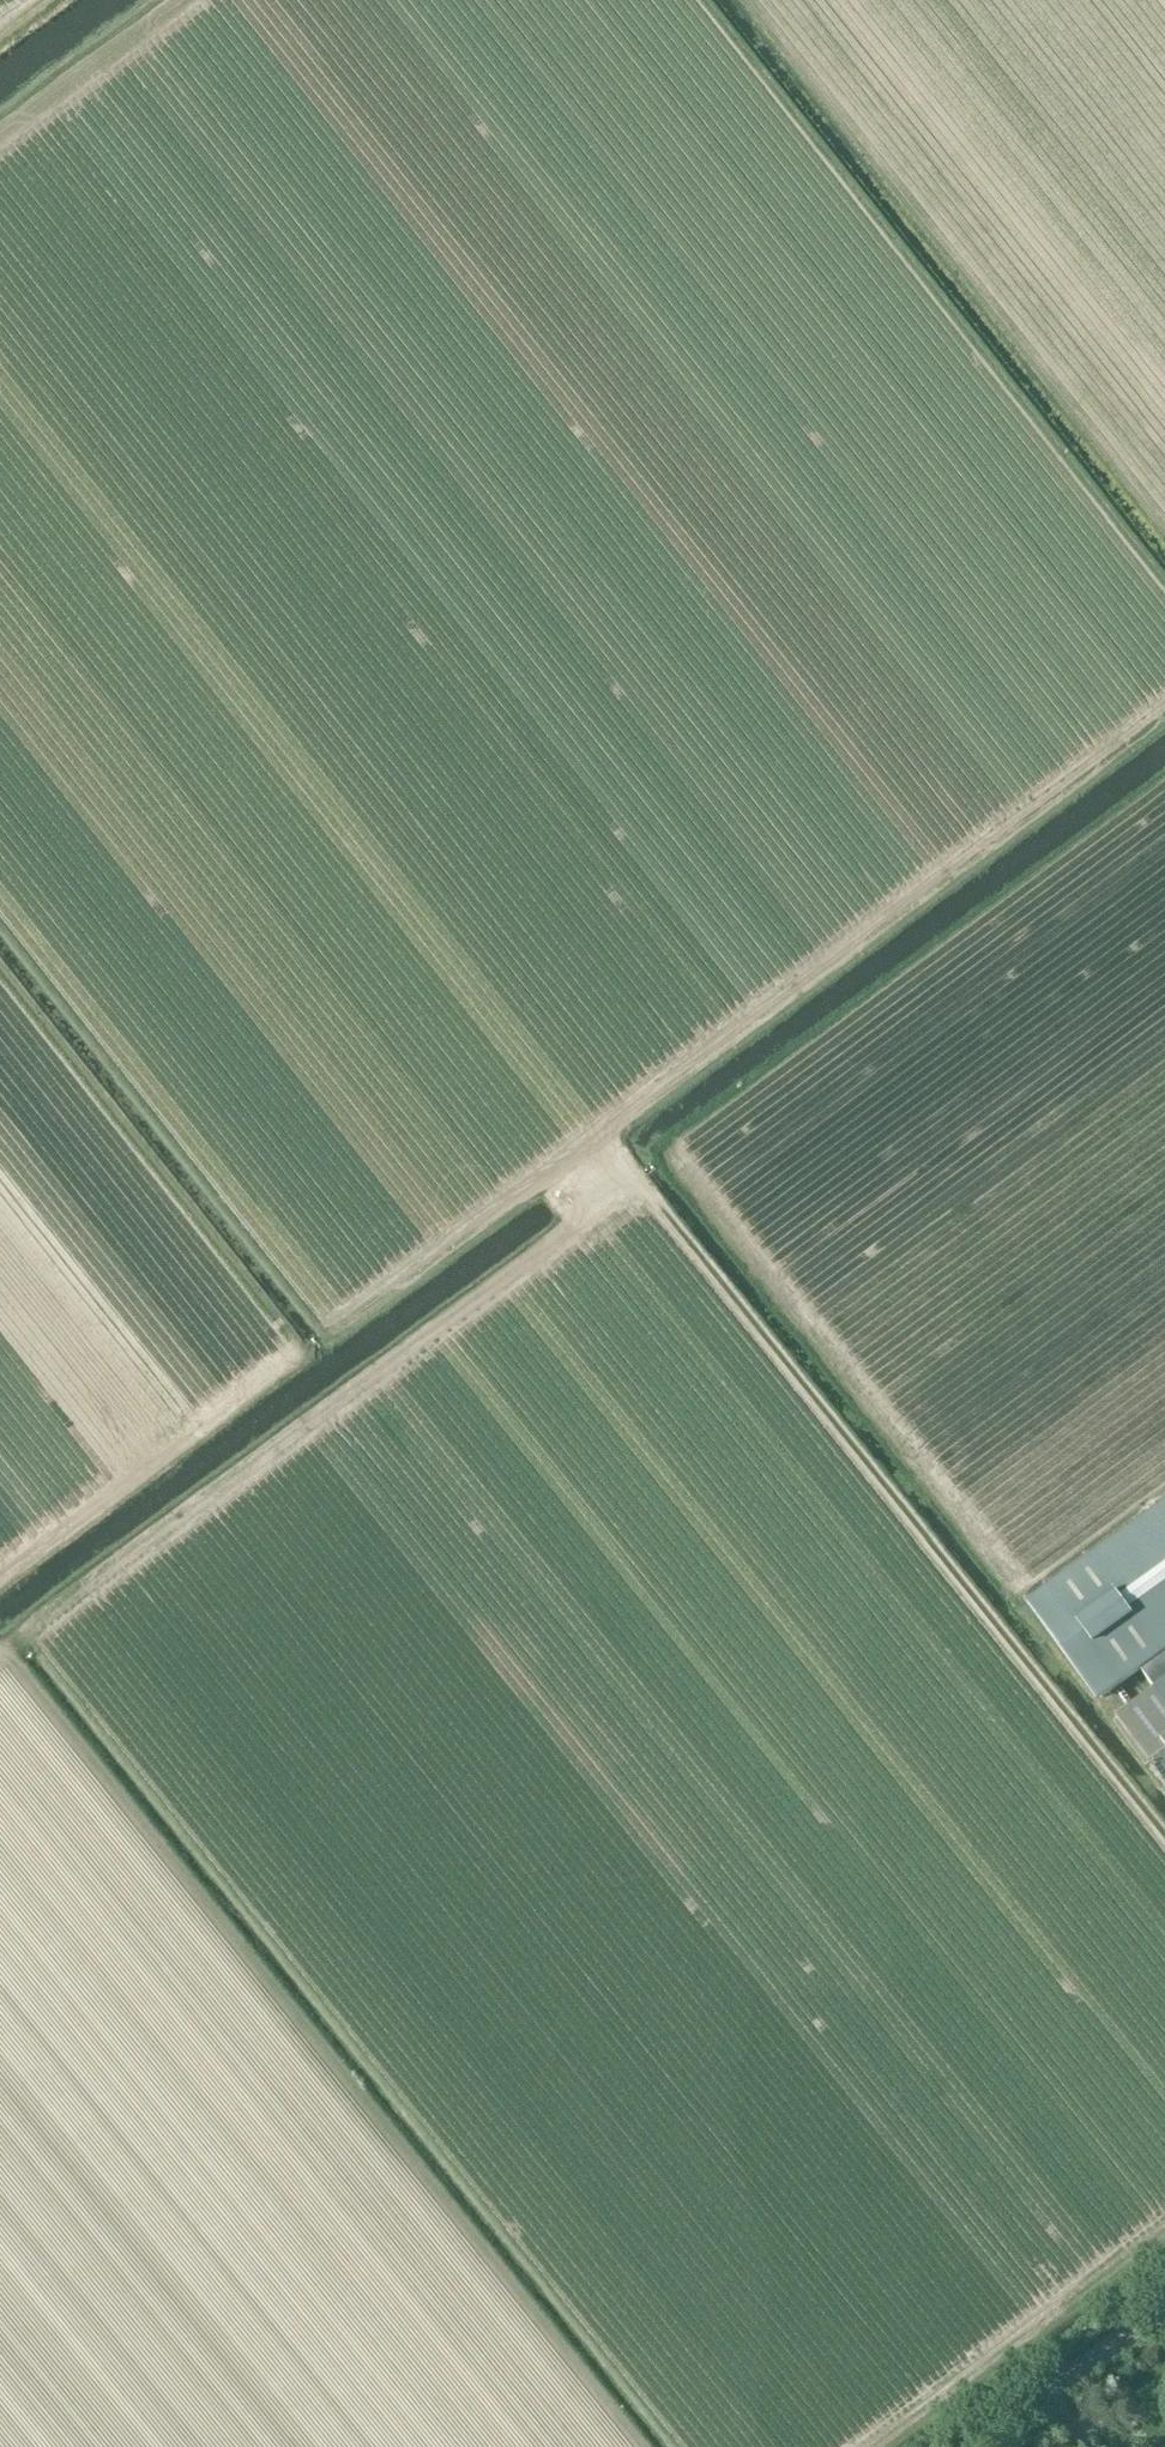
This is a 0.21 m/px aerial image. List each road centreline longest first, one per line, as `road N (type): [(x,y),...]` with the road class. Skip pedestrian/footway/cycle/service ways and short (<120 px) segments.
road 1 (unclassified): [(976,2446),(1164,2307)]

